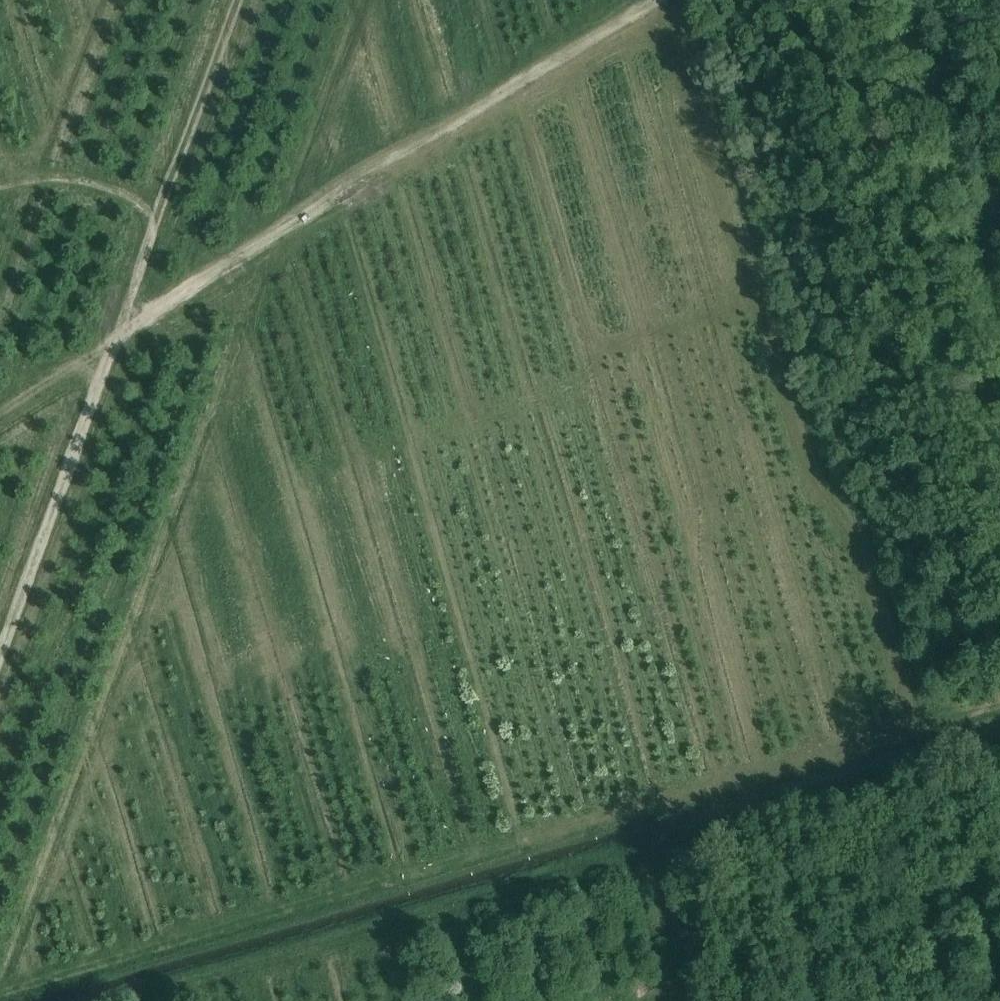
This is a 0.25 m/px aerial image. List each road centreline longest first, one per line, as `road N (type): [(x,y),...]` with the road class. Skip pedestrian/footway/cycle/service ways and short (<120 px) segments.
road 1 (track): [(0,656),(116,338),(654,0)]
road 2 (track): [(153,229),(237,0)]
road 3 (track): [(0,414),(116,338)]

